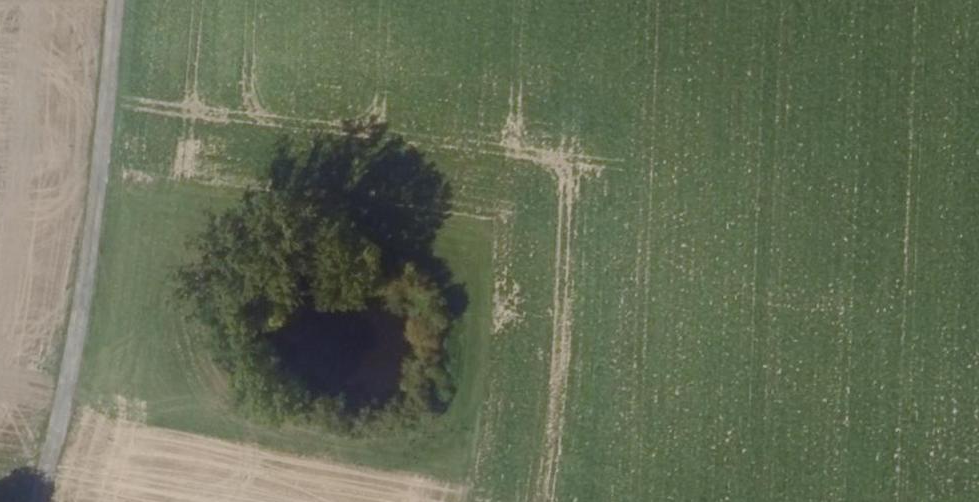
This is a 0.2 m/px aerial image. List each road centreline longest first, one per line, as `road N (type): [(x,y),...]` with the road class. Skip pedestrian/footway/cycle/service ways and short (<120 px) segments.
road 1 (track): [(37,501),(94,257),(118,0)]

